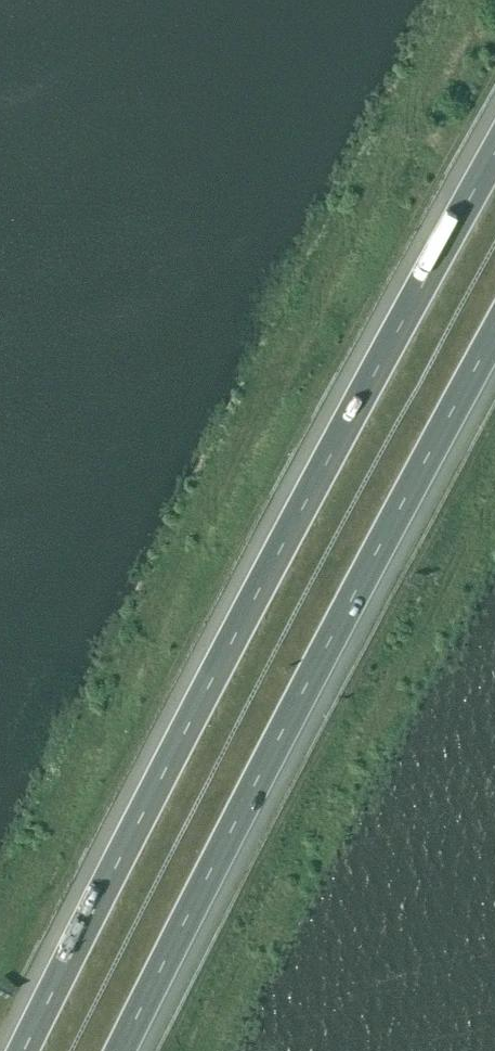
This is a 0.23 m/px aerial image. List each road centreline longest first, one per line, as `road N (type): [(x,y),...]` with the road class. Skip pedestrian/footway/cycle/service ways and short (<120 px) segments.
road 1 (motorway): [(494,155),(258,586),(21,1050)]
road 2 (motorway): [(119,1050),(494,328)]

